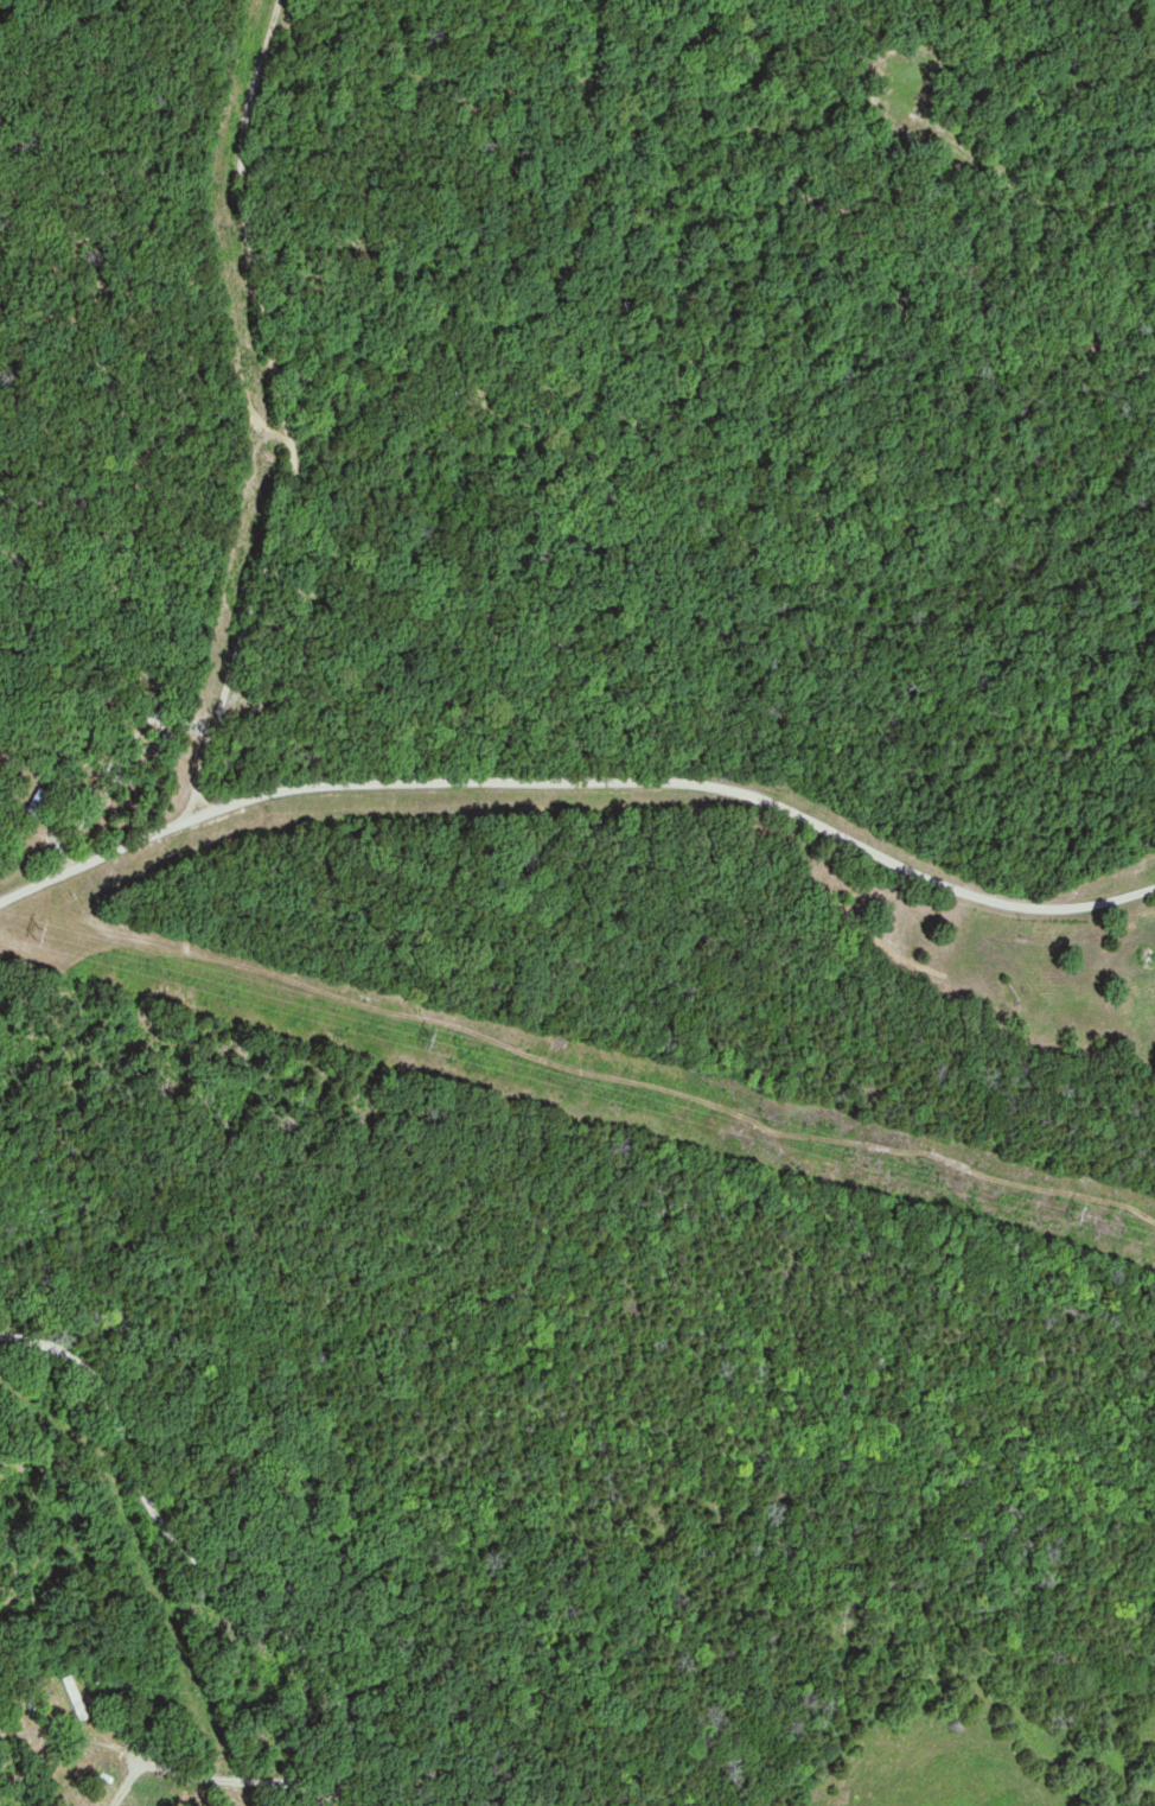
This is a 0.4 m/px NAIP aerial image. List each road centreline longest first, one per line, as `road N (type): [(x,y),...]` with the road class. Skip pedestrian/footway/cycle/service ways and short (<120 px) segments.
road 1 (residential): [(0,909),(49,879),(267,797),(560,782),(765,799),(1008,907),(1154,882)]
road 2 (residential): [(336,1805),(352,1706),(192,1564),(92,1373),(33,1340),(0,1335)]

